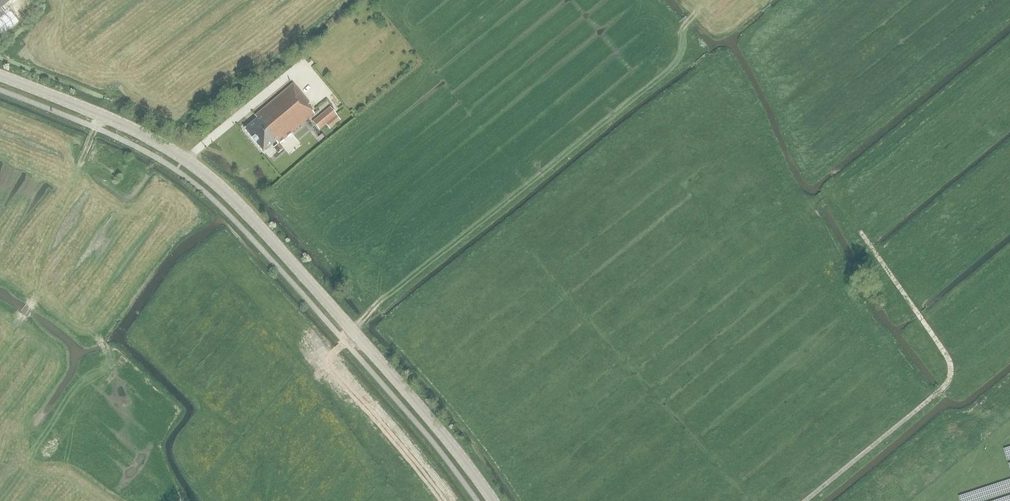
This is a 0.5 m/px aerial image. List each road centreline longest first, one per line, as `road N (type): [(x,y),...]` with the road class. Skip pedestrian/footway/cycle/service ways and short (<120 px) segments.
road 1 (tertiary): [(493,500),(399,384),(219,186),(128,128),(0,75)]

